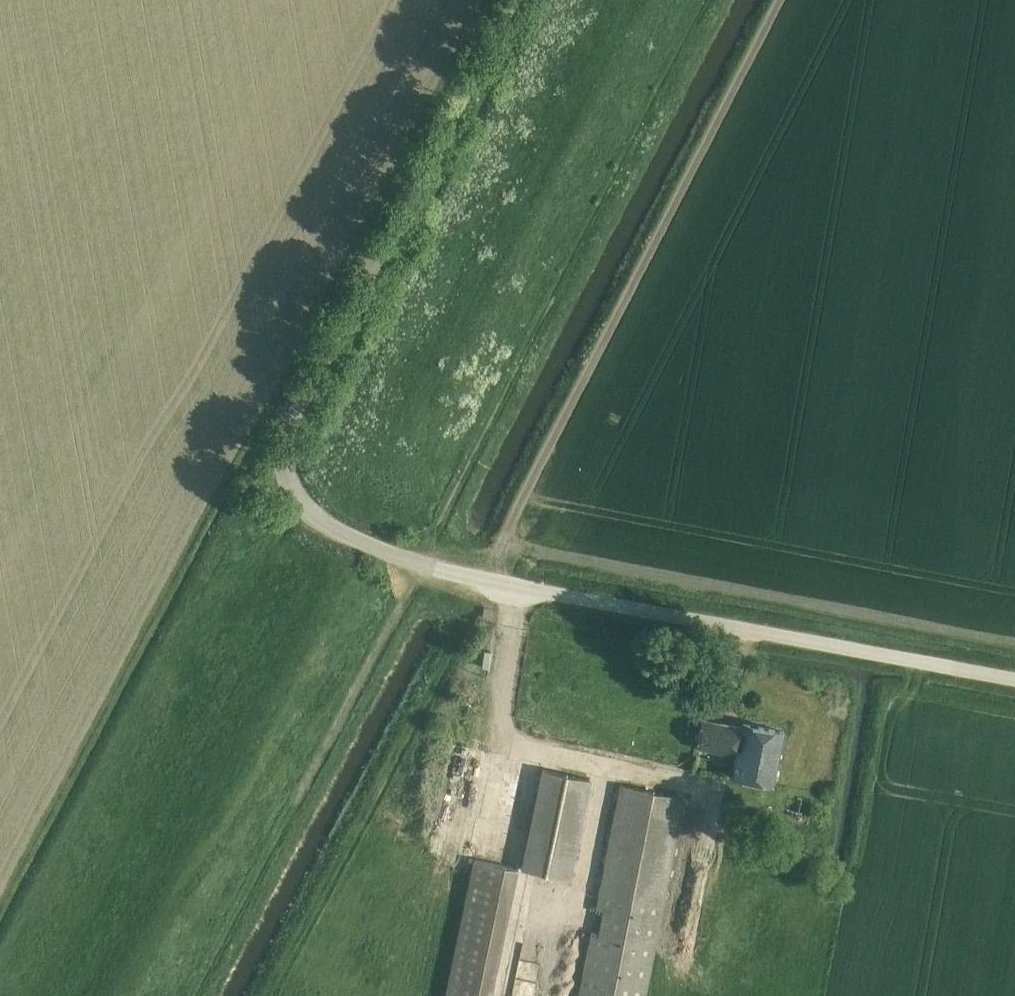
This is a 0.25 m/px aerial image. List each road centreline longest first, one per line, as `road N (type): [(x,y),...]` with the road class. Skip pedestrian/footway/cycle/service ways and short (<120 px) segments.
road 1 (unclassified): [(1014,680),(519,587),(373,548),(316,514),(294,481),(291,436),(518,0)]

